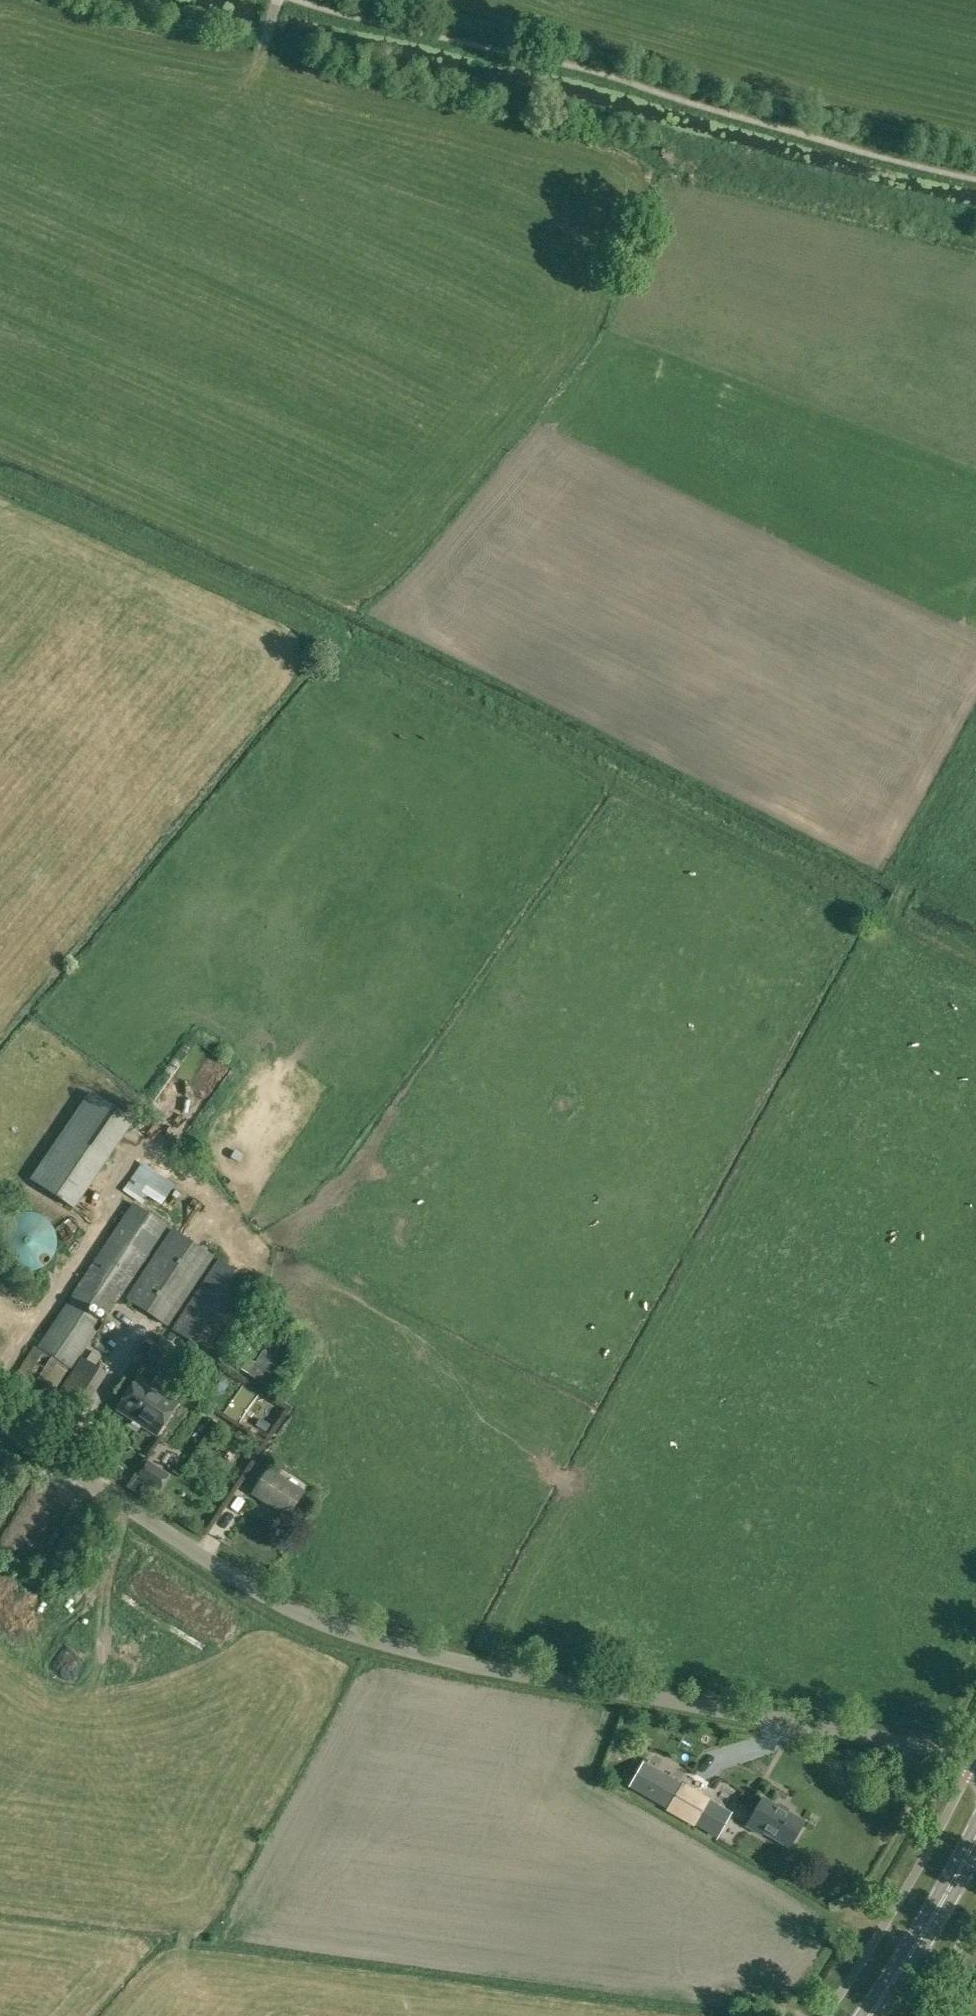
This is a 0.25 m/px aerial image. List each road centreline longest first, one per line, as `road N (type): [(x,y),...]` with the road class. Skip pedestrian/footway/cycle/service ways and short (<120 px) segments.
road 1 (unclassified): [(975,1770),(929,1750),(375,1643),(246,1585),(0,1421)]
road 2 (secondary): [(870,2015),(912,1959),(975,1837)]

